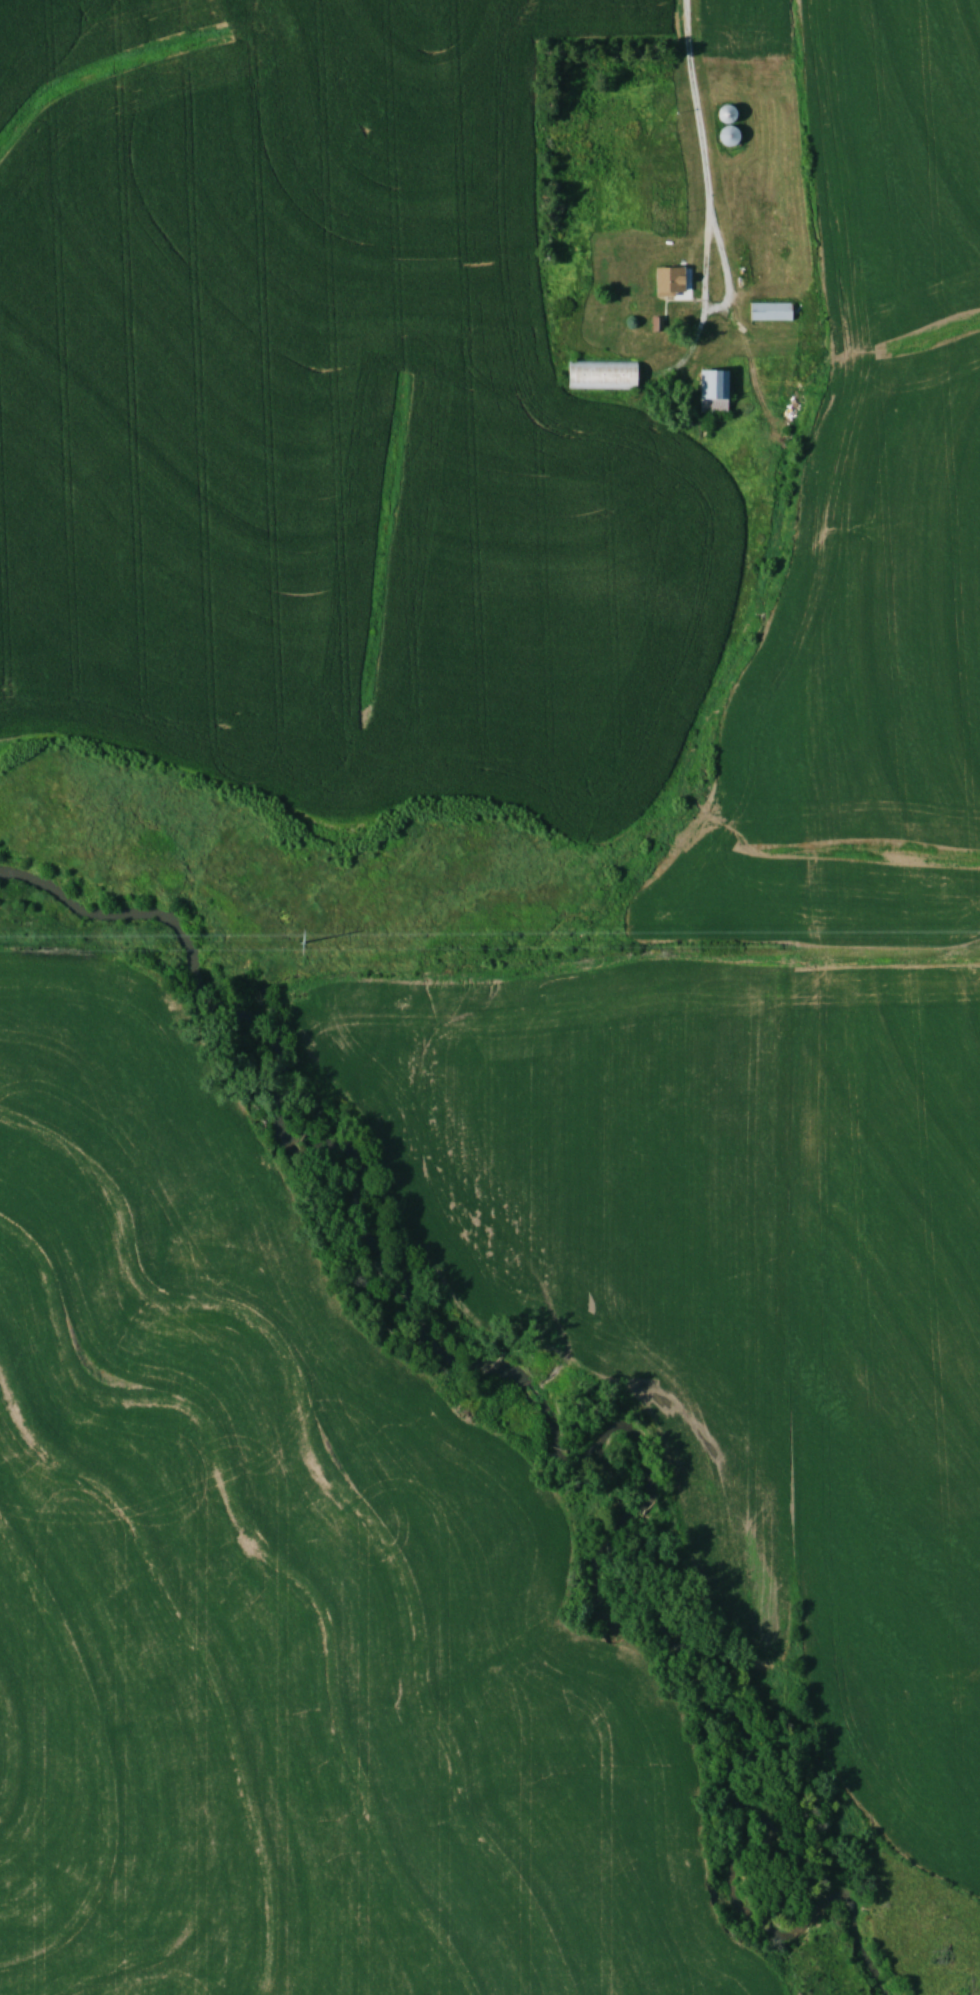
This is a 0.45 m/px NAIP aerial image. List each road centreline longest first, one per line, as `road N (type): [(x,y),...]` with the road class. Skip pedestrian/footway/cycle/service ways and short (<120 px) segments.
road 1 (residential): [(688,0),(711,222)]

